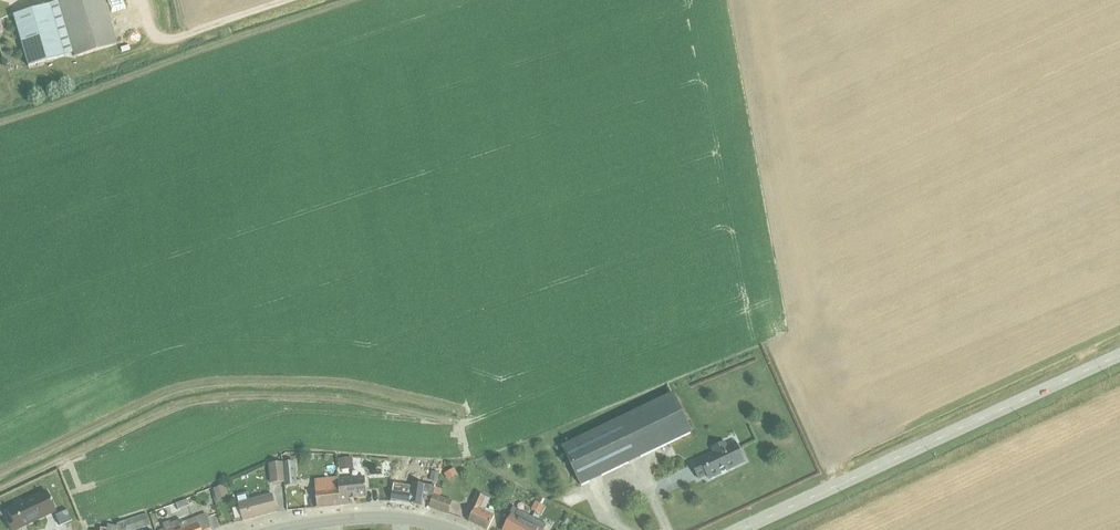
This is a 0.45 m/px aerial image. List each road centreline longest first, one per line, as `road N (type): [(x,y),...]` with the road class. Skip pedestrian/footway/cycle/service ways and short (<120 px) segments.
road 1 (tertiary): [(743,529),(1119,354)]
road 2 (tertiary): [(277,529),(321,521),(410,520),(438,529)]

